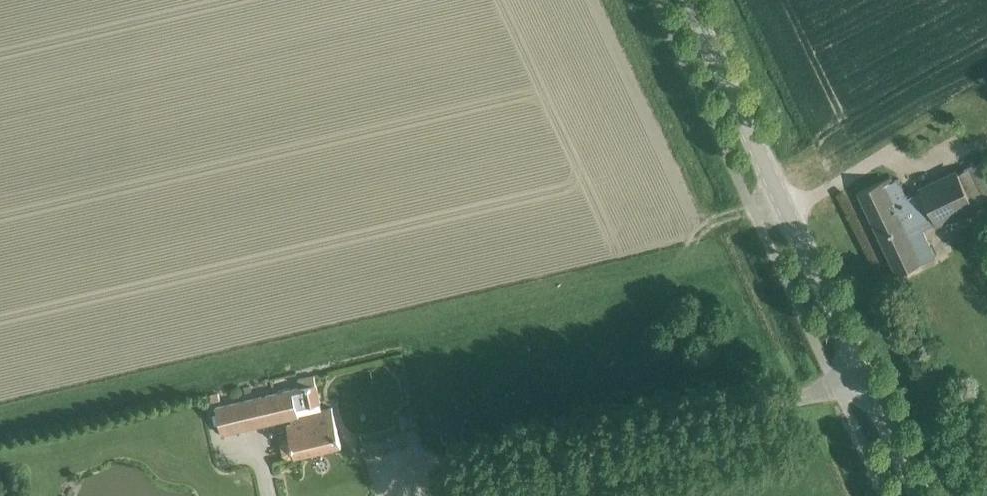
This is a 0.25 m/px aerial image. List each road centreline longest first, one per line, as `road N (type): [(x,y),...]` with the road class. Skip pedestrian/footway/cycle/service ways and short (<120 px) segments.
road 1 (tertiary): [(919,495),(686,0)]

